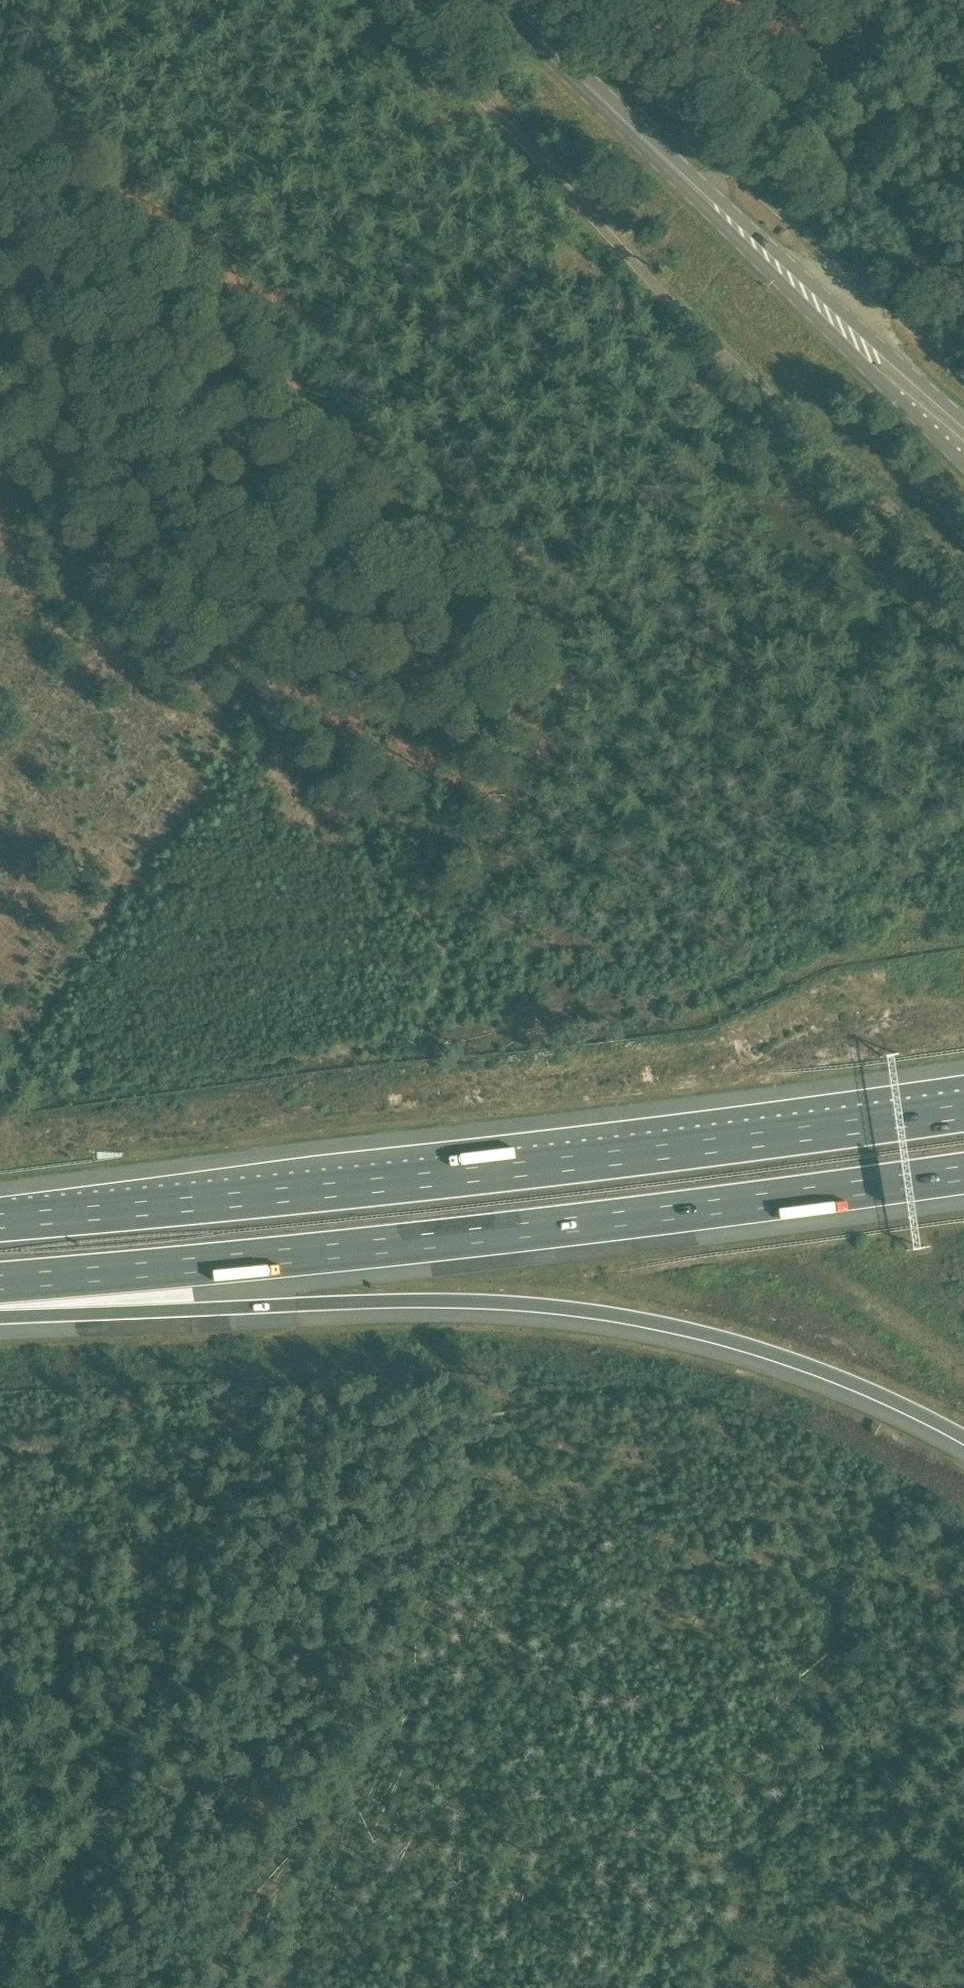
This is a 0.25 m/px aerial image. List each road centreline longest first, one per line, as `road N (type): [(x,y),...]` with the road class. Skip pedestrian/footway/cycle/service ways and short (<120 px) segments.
road 1 (motorway): [(0,1300),(197,1309),(460,1303),(592,1314),(675,1329),(811,1369),(963,1440)]
road 2 (motorway): [(963,1108),(500,1172),(0,1221)]
road 3 (motorway): [(0,1280),(312,1255),(963,1174)]
road 4 (primary): [(672,166),(963,465)]
road 5 (primary): [(963,420),(672,166)]
road 6 (primary): [(672,166),(500,0)]
road 7 (track): [(709,195),(858,9)]

